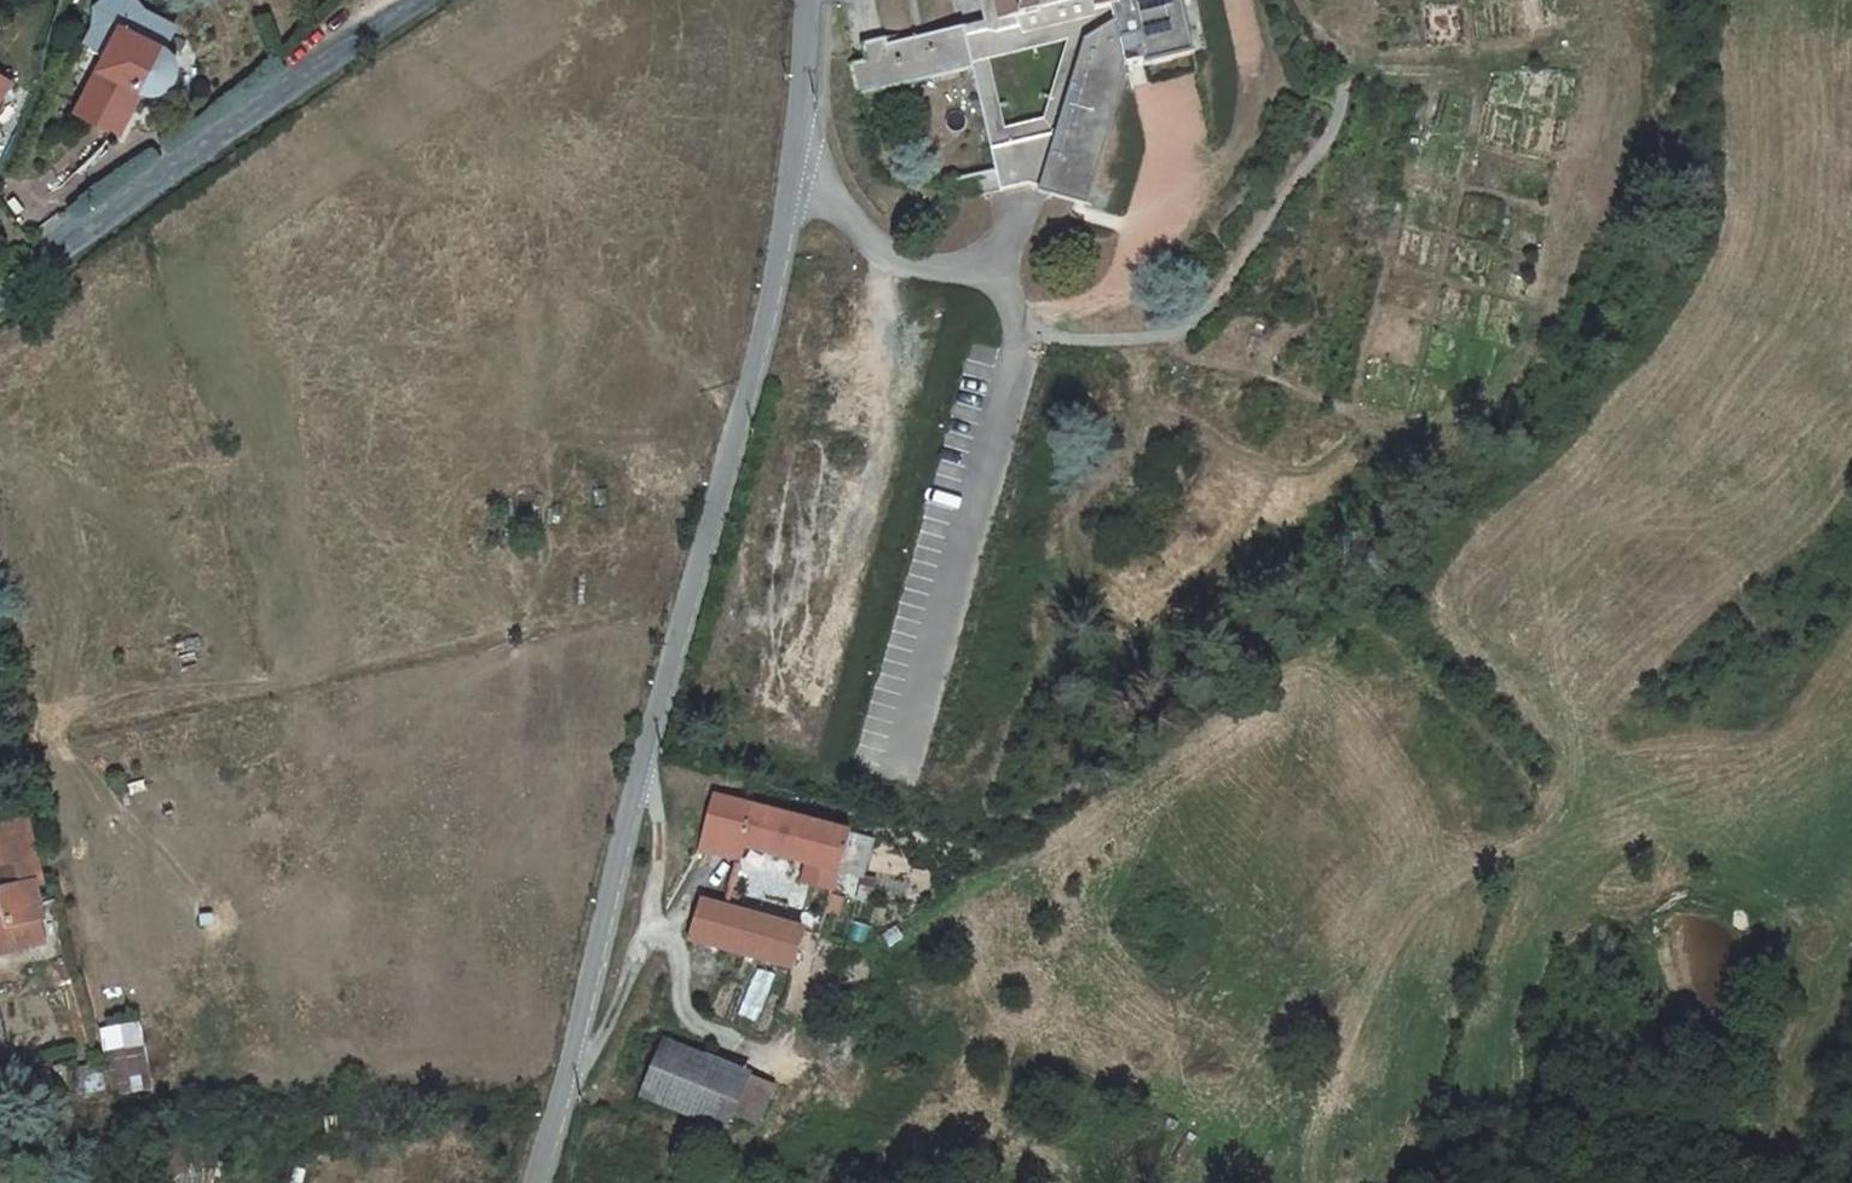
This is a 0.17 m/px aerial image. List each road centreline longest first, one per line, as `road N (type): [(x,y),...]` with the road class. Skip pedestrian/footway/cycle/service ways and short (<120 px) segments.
road 1 (unclassified): [(560,1182),(761,387),(790,200),(806,0)]
road 2 (unclassified): [(0,296),(74,234),(409,0)]

